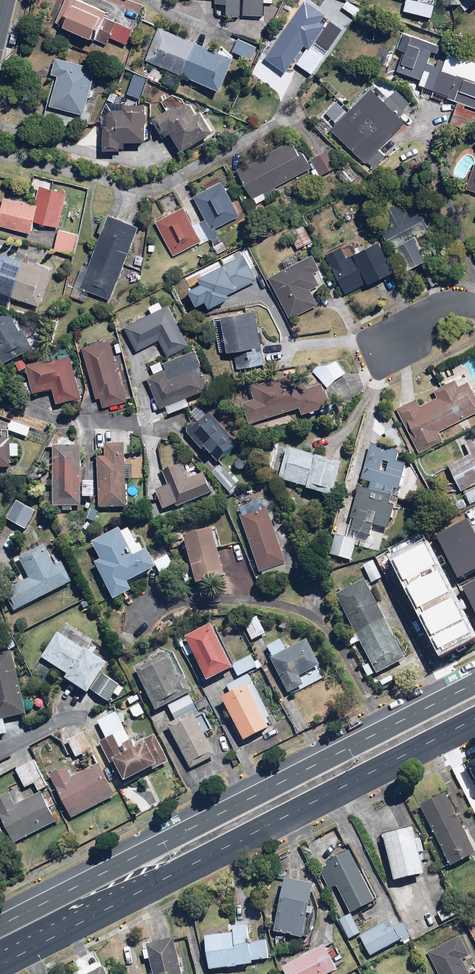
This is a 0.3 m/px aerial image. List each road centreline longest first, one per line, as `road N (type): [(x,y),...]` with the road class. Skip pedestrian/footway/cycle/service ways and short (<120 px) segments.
road 1 (primary): [(0,924),(474,678)]
road 2 (primary): [(474,718),(180,869)]
road 3 (primary): [(180,869),(0,964)]
road 4 (primary): [(180,869),(140,875),(0,946)]
road 5 (residential): [(0,400),(55,418),(177,432)]

